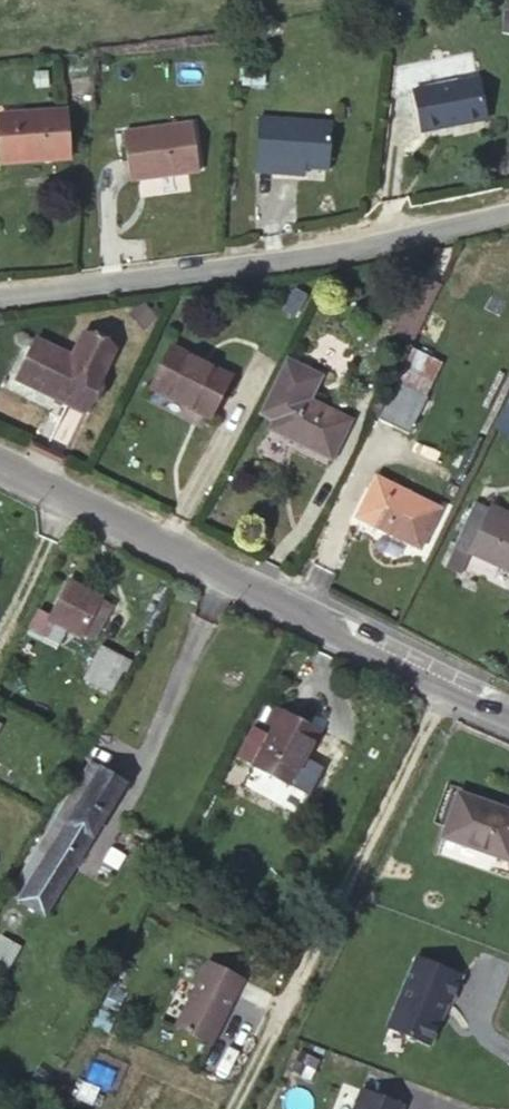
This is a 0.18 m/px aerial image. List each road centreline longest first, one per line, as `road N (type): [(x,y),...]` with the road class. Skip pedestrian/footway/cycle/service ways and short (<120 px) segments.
road 1 (tertiary): [(0,466),(508,709)]
road 2 (residential): [(508,211),(291,254),(0,293)]

